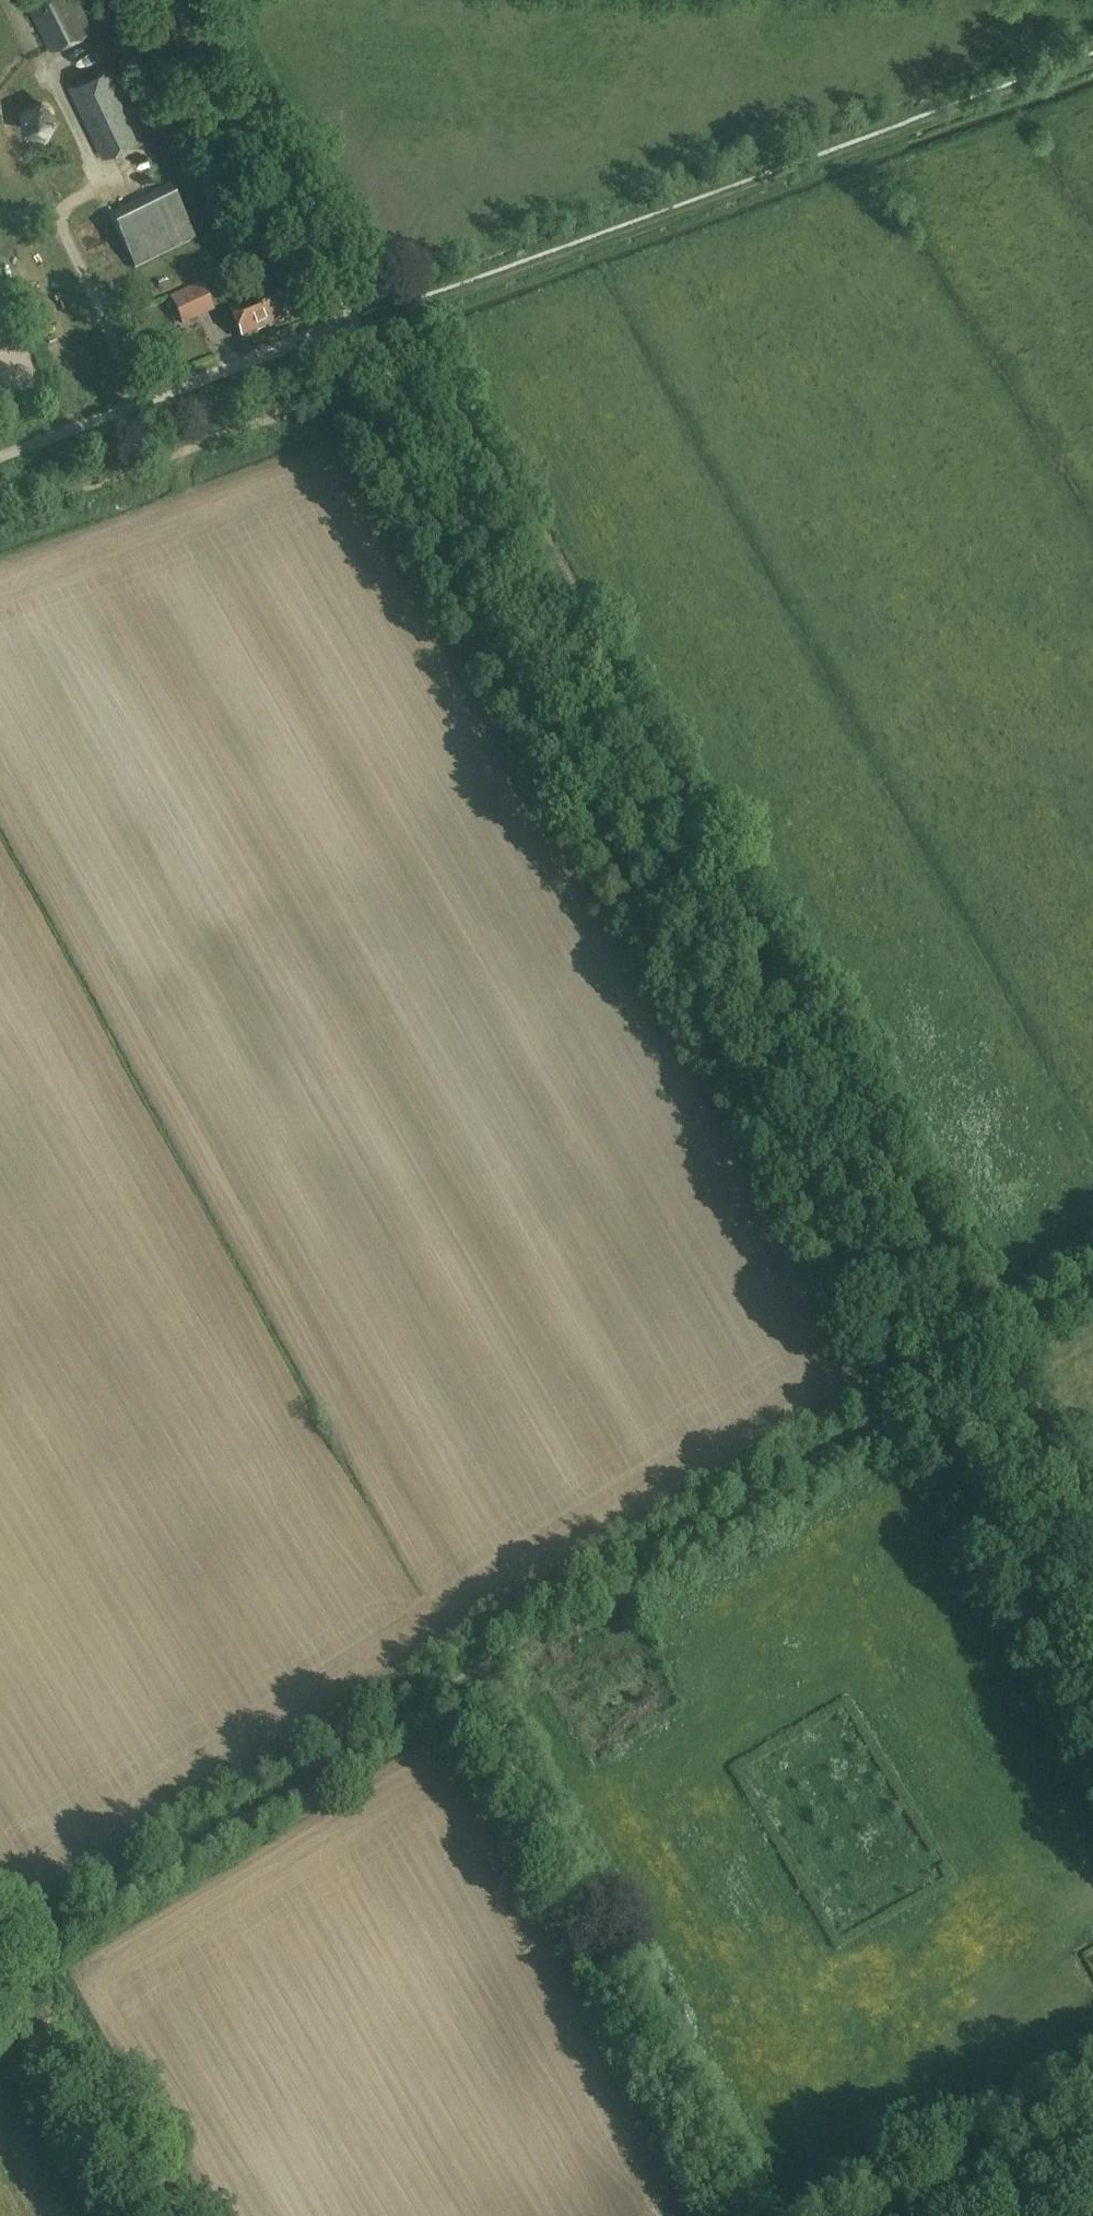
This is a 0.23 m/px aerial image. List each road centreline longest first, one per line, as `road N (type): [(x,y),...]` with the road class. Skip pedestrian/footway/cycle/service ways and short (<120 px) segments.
road 1 (track): [(947,1372),(350,318)]
road 2 (track): [(947,1372),(0,1968)]
road 3 (track): [(350,318),(379,319),(1092,62)]
road 4 (track): [(384,378),(0,517)]
road 5 (track): [(0,454),(350,318)]
road 6 (track): [(168,0),(350,318)]
road 7 (track): [(1092,1630),(947,1372)]
road 8 (track): [(0,1974),(153,2215)]
road 9 (track): [(962,1398),(974,1371),(999,1349),(1092,1293)]

